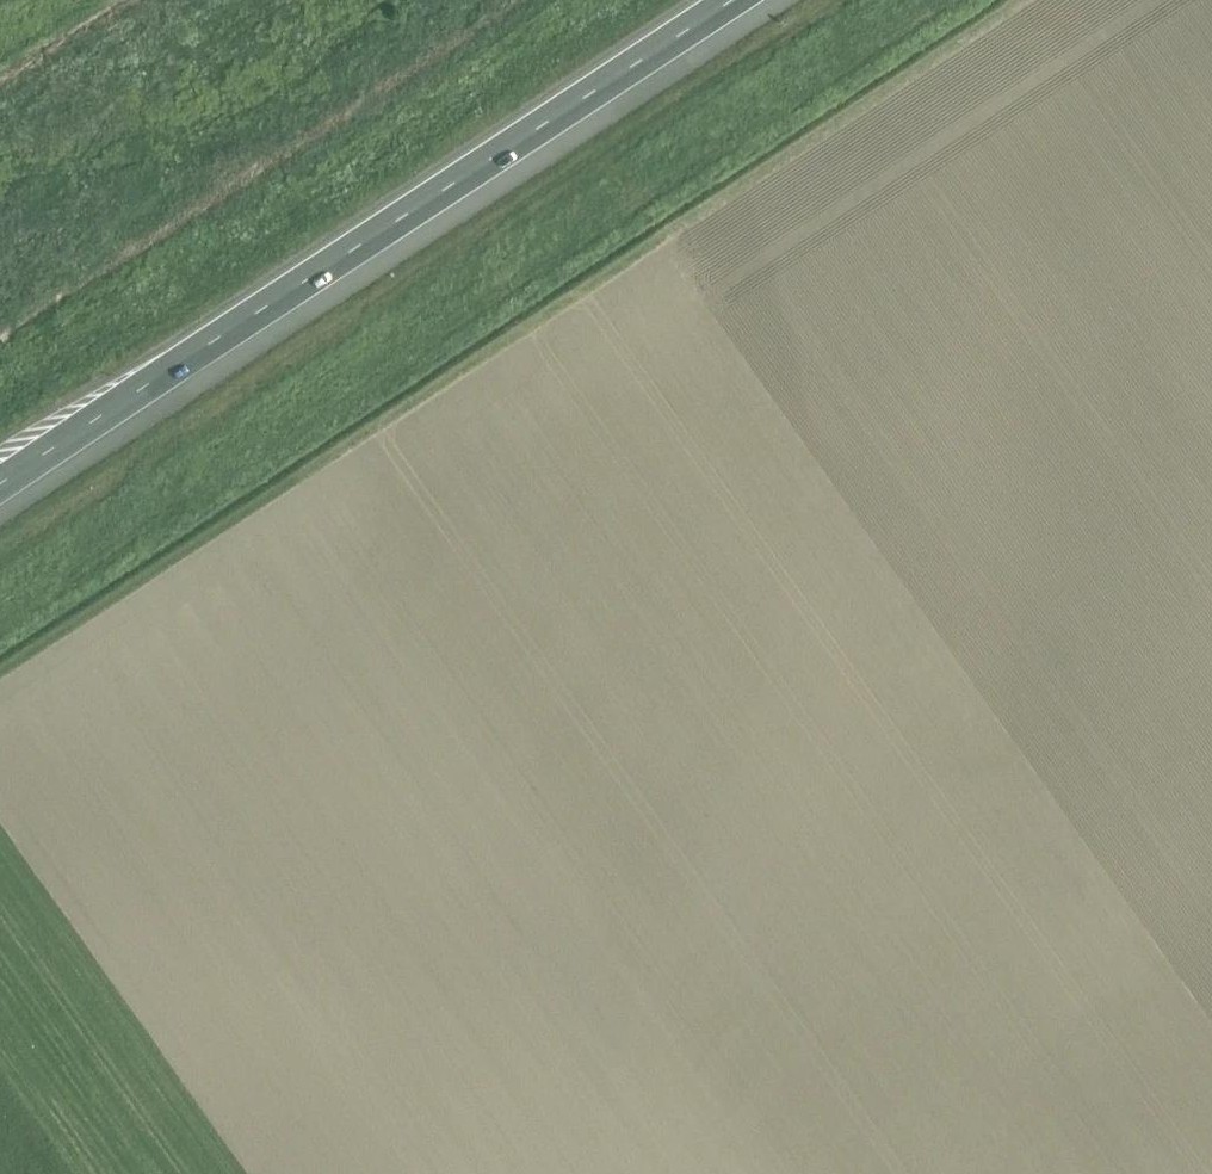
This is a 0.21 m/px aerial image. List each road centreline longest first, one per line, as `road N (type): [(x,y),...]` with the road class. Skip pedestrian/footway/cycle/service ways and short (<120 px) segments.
road 1 (motorway): [(0,482),(730,0)]

